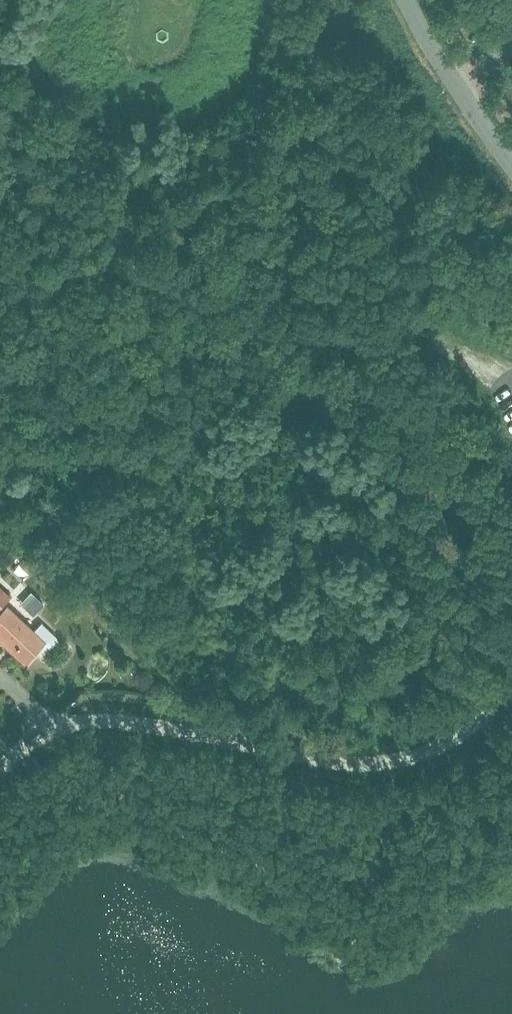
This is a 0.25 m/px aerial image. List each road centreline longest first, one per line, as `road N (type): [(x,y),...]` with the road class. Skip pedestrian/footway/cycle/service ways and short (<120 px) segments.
road 1 (unclassified): [(511,695),(461,734),(382,761),(98,721),(49,727),(0,770)]
road 2 (unclassified): [(511,164),(409,0)]

